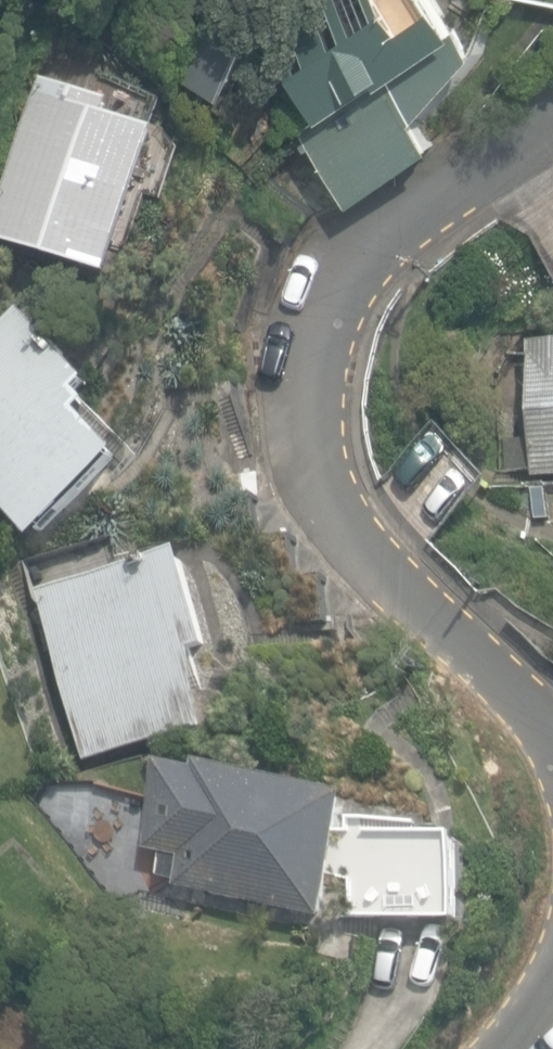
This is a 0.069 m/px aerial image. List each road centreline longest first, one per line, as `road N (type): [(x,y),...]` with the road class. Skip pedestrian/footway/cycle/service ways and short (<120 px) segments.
road 1 (residential): [(552,729),(510,673),(368,544),(315,412),(322,348),(343,293),(383,240),(552,139)]

